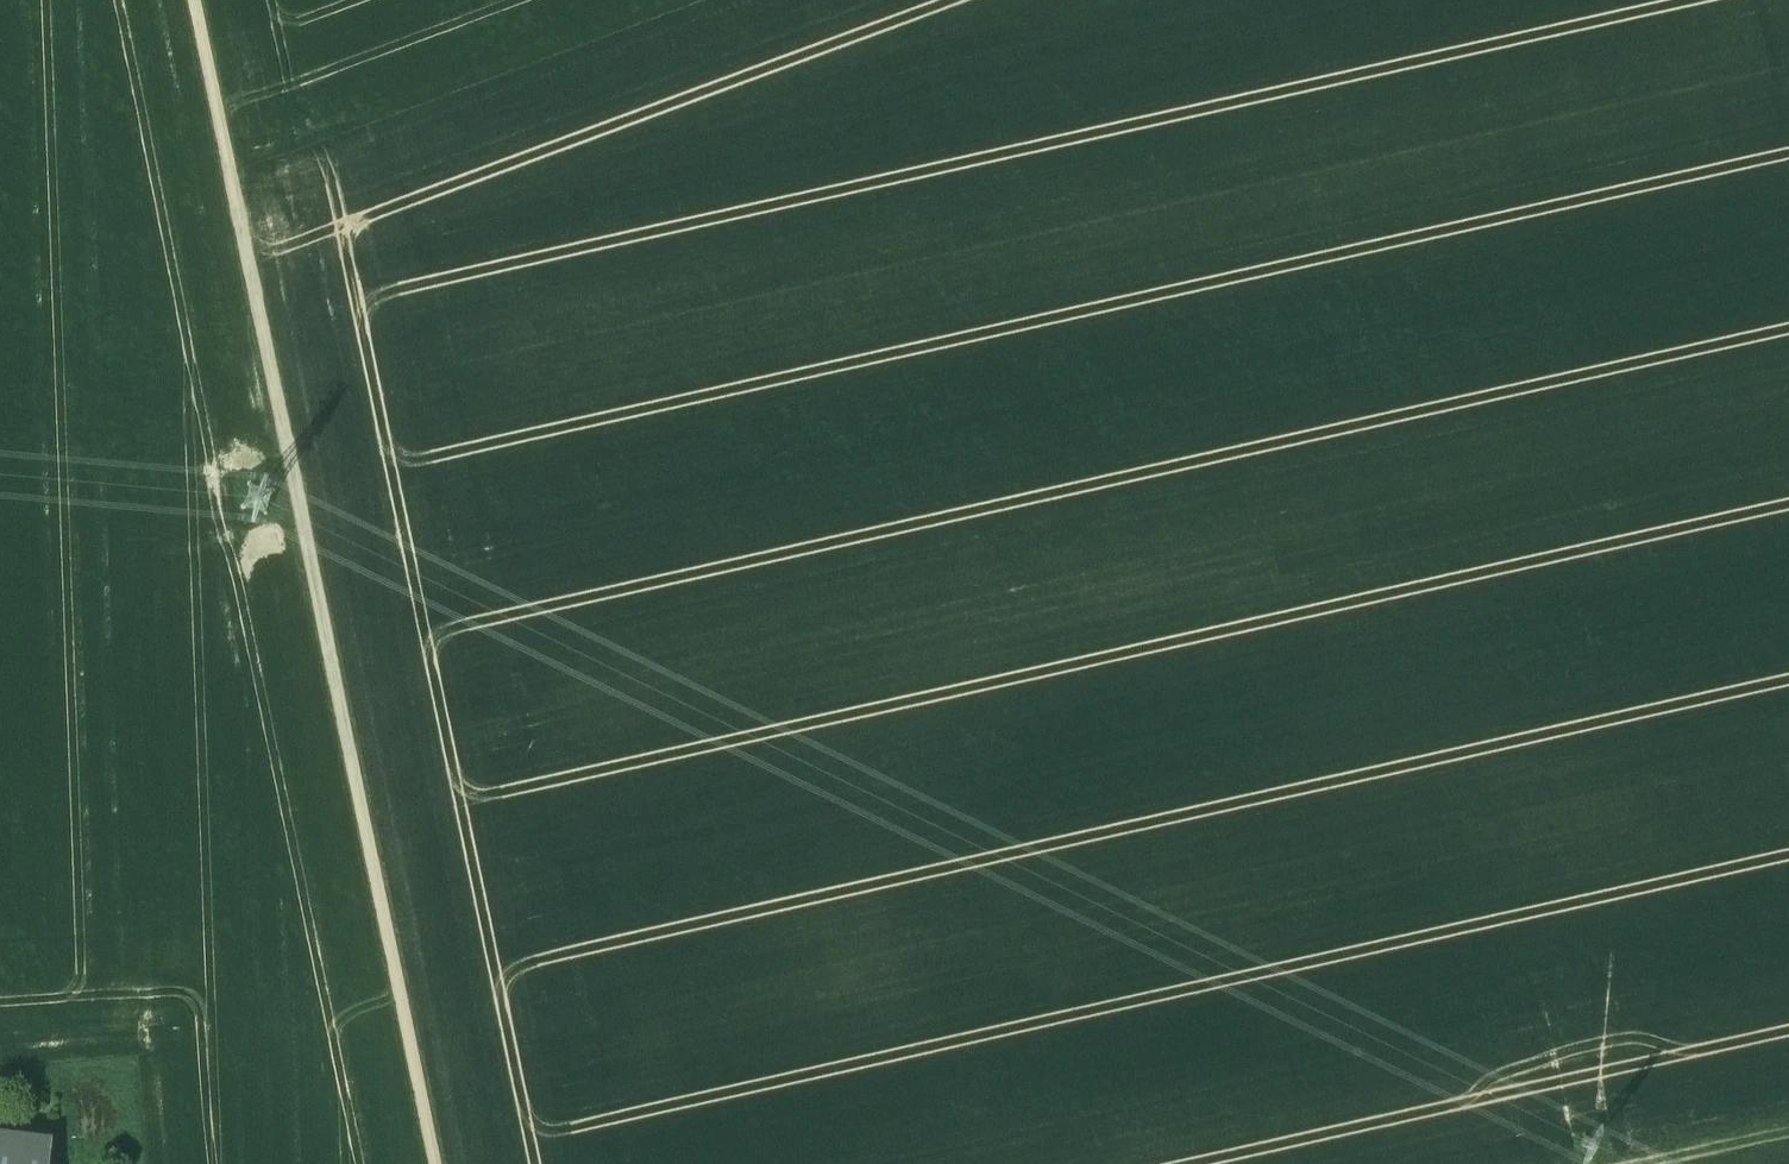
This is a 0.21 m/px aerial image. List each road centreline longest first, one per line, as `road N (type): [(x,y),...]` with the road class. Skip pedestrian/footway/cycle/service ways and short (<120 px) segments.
road 1 (track): [(453,1163),(202,0)]
road 2 (track): [(1788,1130),(1636,1163)]

